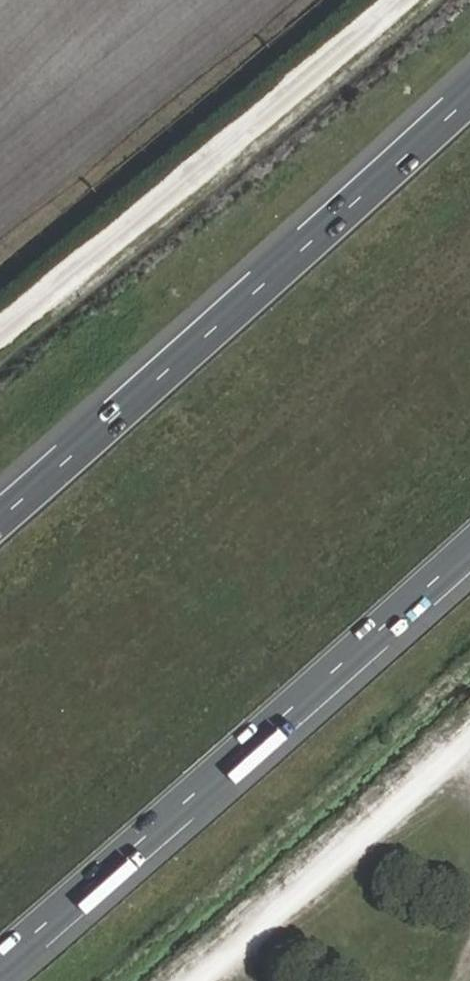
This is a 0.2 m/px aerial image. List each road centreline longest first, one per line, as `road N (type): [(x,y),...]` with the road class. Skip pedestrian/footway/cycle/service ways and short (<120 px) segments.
road 1 (motorway): [(469,96),(0,520)]
road 2 (motorway): [(0,968),(469,566)]
road 3 (track): [(411,0),(0,334)]
road 4 (track): [(194,980),(469,739)]

